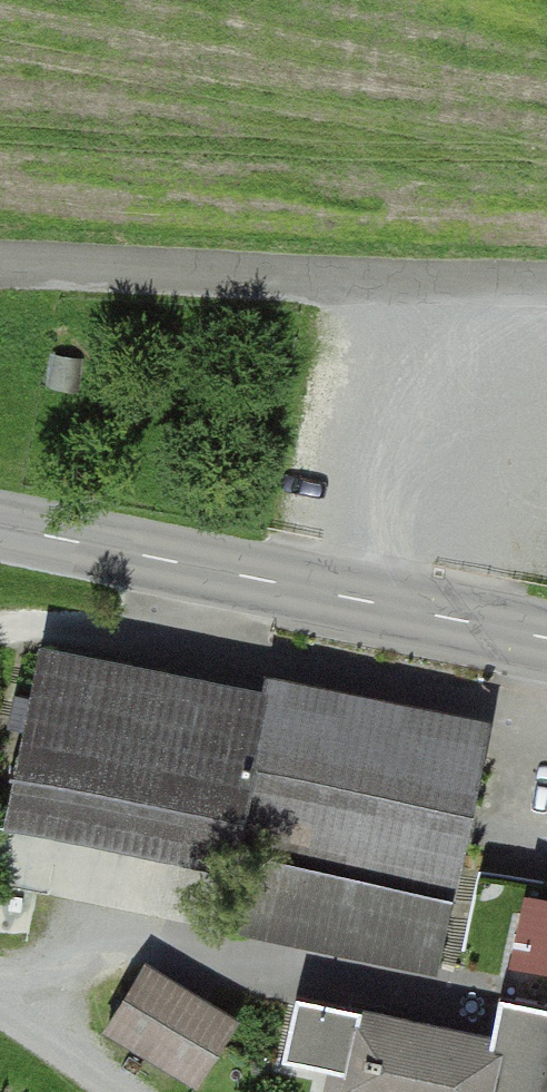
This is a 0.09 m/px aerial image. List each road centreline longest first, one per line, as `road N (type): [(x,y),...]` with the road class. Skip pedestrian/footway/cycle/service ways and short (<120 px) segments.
road 1 (tertiary): [(546,638),(0,528)]
road 2 (residential): [(546,286),(0,263)]
road 3 (residential): [(0,1002),(143,1091)]

